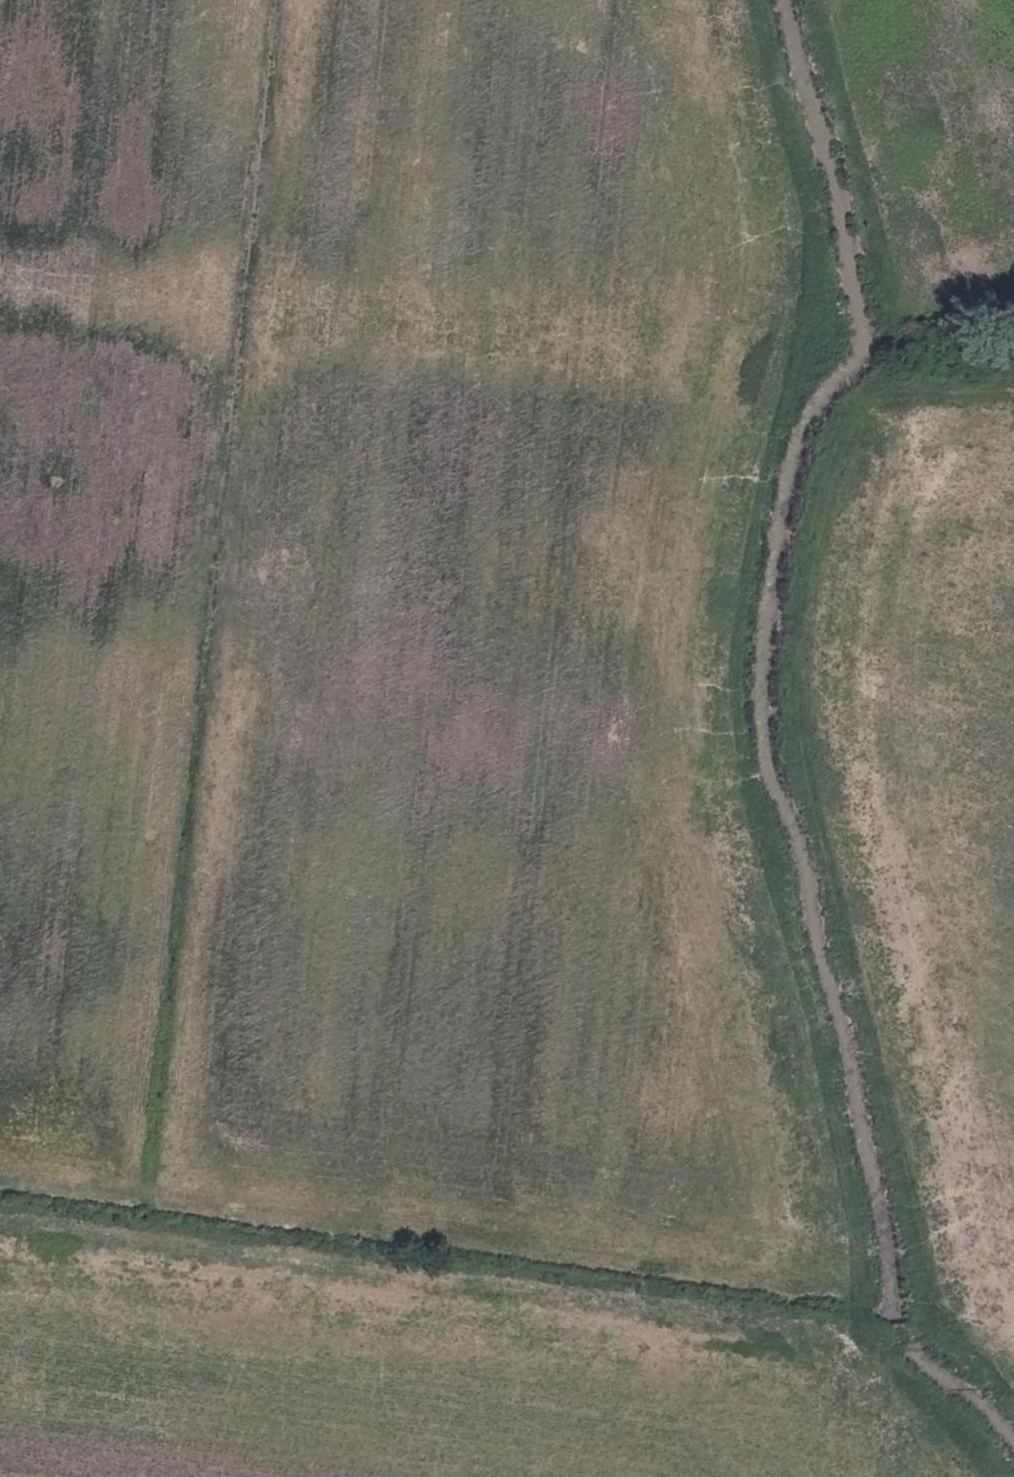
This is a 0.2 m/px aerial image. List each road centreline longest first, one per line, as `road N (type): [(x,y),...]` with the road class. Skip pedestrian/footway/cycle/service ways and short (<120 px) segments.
road 1 (track): [(1013,1343),(948,1334),(860,1340),(826,1329),(0,1222)]
road 2 (track): [(876,1339),(895,1373),(953,1418),(1003,1476)]

